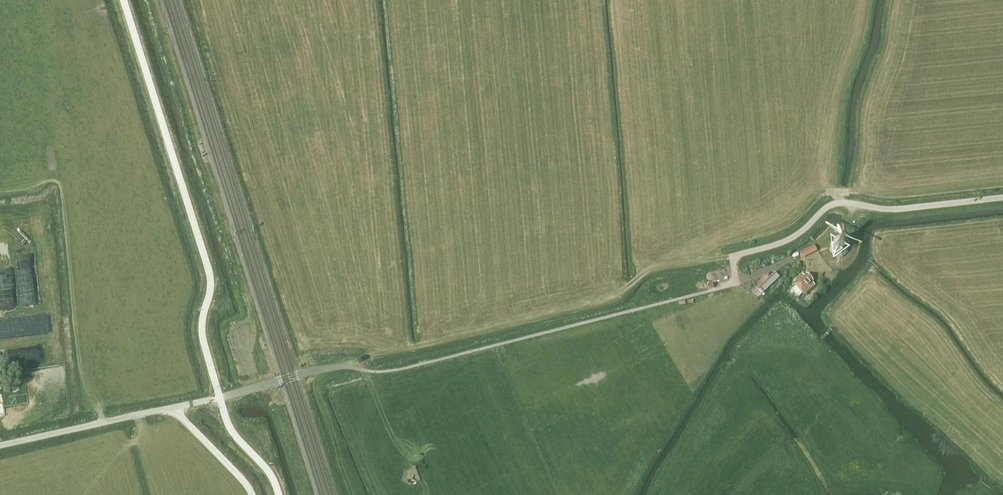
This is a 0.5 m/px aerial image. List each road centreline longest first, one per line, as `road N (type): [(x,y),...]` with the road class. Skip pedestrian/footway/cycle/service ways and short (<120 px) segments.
road 1 (track): [(348,366),(613,299),(654,269),(734,256)]
road 2 (unclassified): [(734,283),(734,256),(790,240),(830,205),(891,210),(1002,197)]
road 3 (unclassified): [(0,446),(220,398)]

